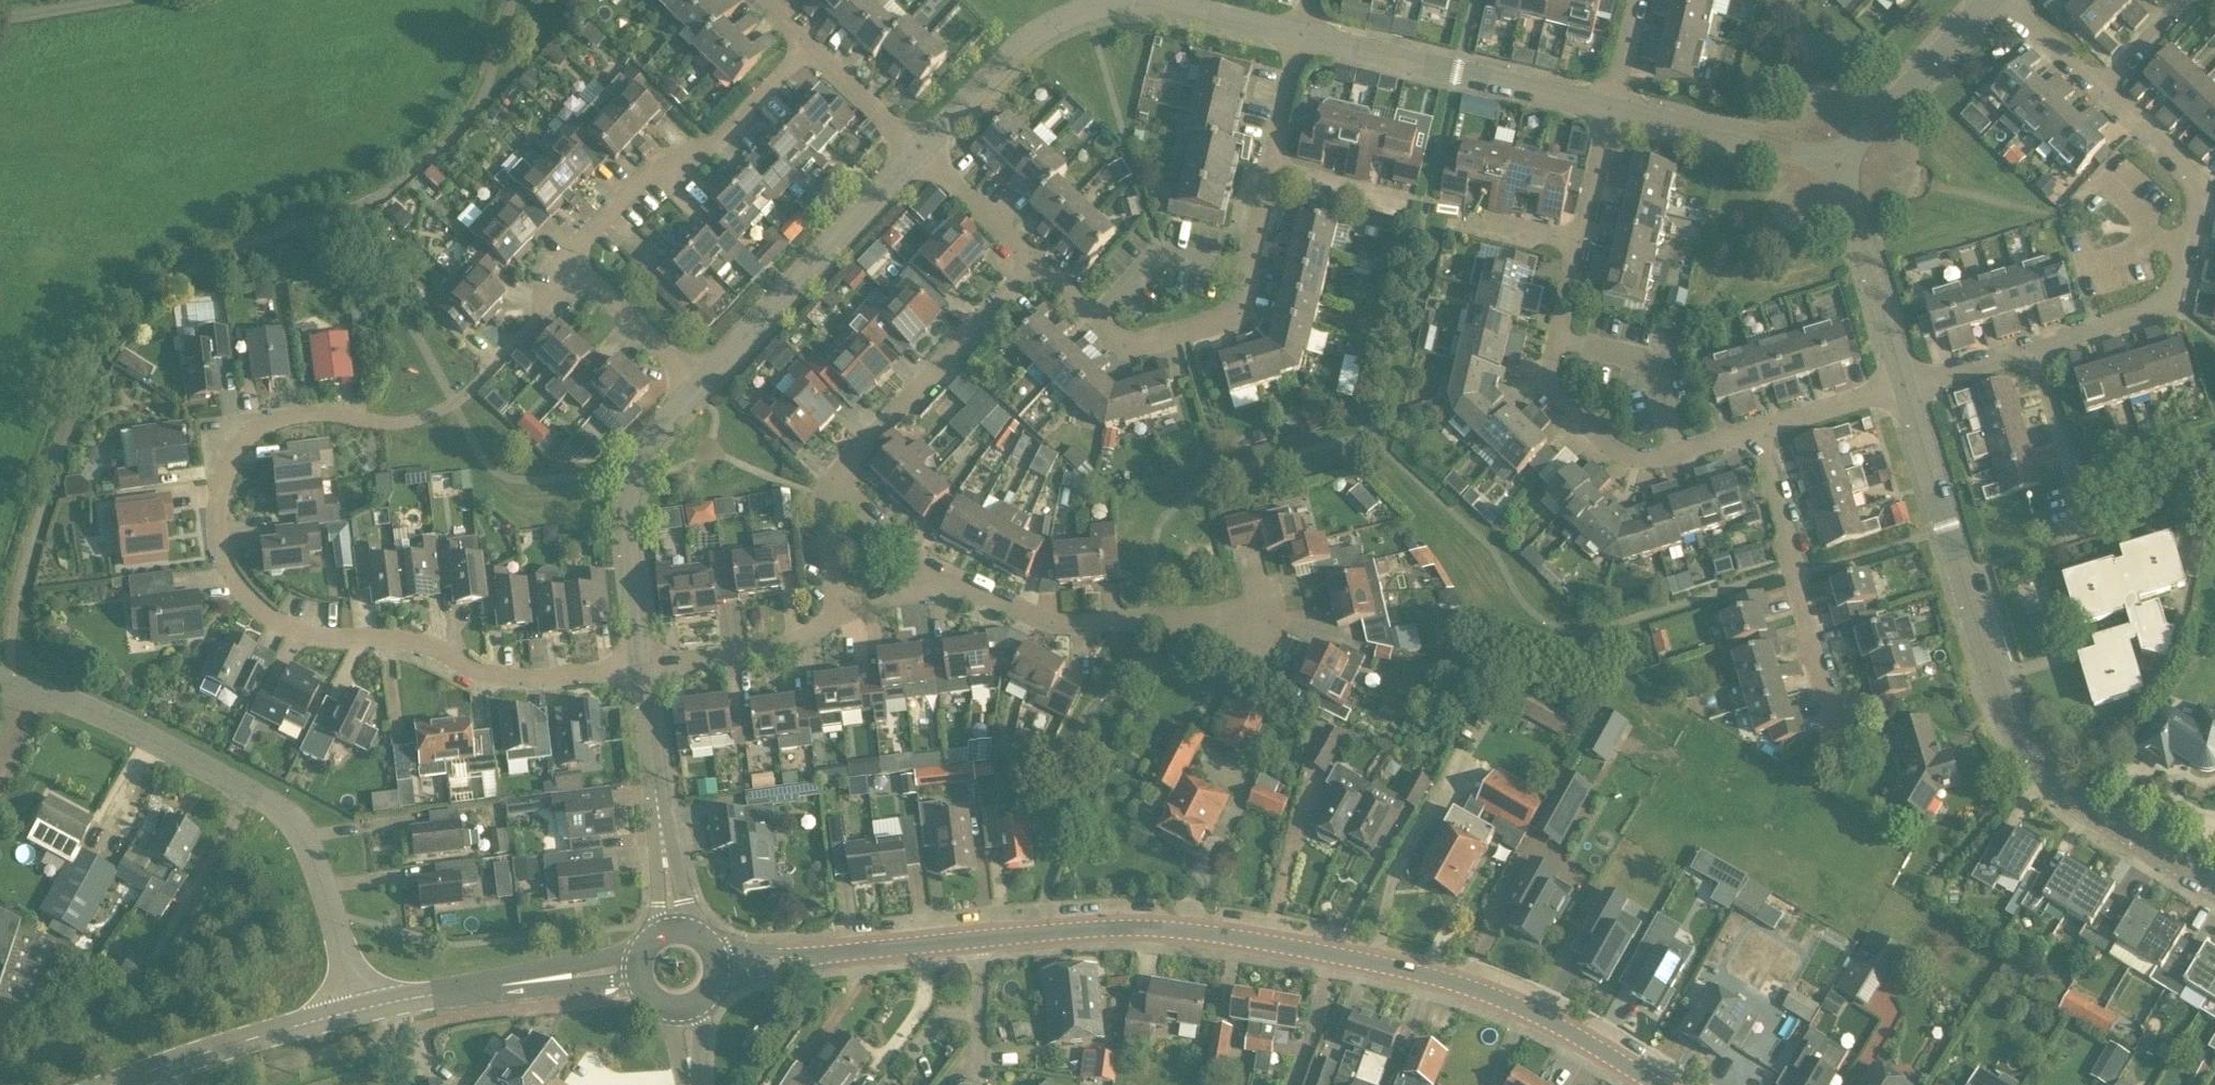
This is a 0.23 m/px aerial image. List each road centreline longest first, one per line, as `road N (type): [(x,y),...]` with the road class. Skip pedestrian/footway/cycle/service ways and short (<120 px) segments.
road 1 (residential): [(638,667),(537,681),(480,671),(432,645),(301,636),(261,613),(226,569),(214,525),(218,481),(235,449),(269,421),(312,414),(417,421),(453,401),(577,276)]
road 2 (tertiary): [(1654,1084),(1532,1014),(1453,982),(1354,959),(1189,929),(978,939)]
road 3 (unclassified): [(2214,890),(2066,795),(2027,757),(1999,710),(1905,383)]
road 4 (unclassified): [(0,684),(98,712),(247,785),(301,825),(359,1013)]
road 5 (unclassified): [(919,151),(1014,51),(1049,25),(1117,4),(1161,3),(1302,36)]
road 6 (residential): [(2103,86),(2198,187),(2180,292),(2038,349)]
road 7 (residential): [(577,276),(561,260),(644,176),(706,153),(809,48)]
road 8 (residential): [(1259,621),(1054,624),(938,586)]
road 9 (unclassified): [(699,383),(919,151)]
road 10 (unclassified): [(1302,36),(1612,111)]
road 11 (residential): [(1839,734),(1760,433)]
road 12 (unclassified): [(638,667),(624,517),(632,473),(651,432),(699,383)]
road 13 (residential): [(836,483),(1038,259)]
road 14 (tertiary): [(119,1084),(359,1013)]
road 15 (unclassified): [(1612,111),(1838,163)]
road 16 (unclassified): [(1905,383),(1838,163)]
road 17 (unclassified): [(1838,163),(1991,0)]
road 18 (residential): [(638,667),(788,649),(834,614)]
road 19 (residential): [(1679,456),(1640,468),(1549,383),(1558,344)]
road 20 (residential): [(1679,456),(1650,365),(1633,352),(1558,344)]
road 21 (residential): [(1097,319),(1142,344),(1227,319),(1239,306),(1247,273)]
road 22 (residential): [(2092,532),(2038,349)]
road 23 (residential): [(1097,319),(1158,256),(1247,273)]
road 24 (tertiary): [(978,939),(809,958)]
road 25 (tertiary): [(640,947),(480,989)]
road 26 (residential): [(699,383),(577,276)]
road 27 (residential): [(919,151),(1038,259)]
road 28 (tertiary): [(480,989),(636,986)]
road 29 (residential): [(1905,383),(1760,433)]
road 30 (unclassified): [(658,818),(638,667)]
road 31 (residential): [(809,48),(919,151)]
road 32 (residential): [(979,1084),(978,939)]
road 33 (residential): [(938,586),(836,483)]
road 34 (residential): [(1270,173),(1302,36)]
road 35 (residential): [(1406,204),(1270,173)]
road 36 (residential): [(834,614),(820,496),(836,483)]
road 37 (residential): [(2038,349),(1905,383)]
road 38 (residential): [(1580,243),(1612,111)]
road 39 (residential): [(1580,243),(1454,214)]
road 40 (residential): [(2010,0),(2103,86)]
road 41 (tertiary): [(359,1013),(480,989)]

